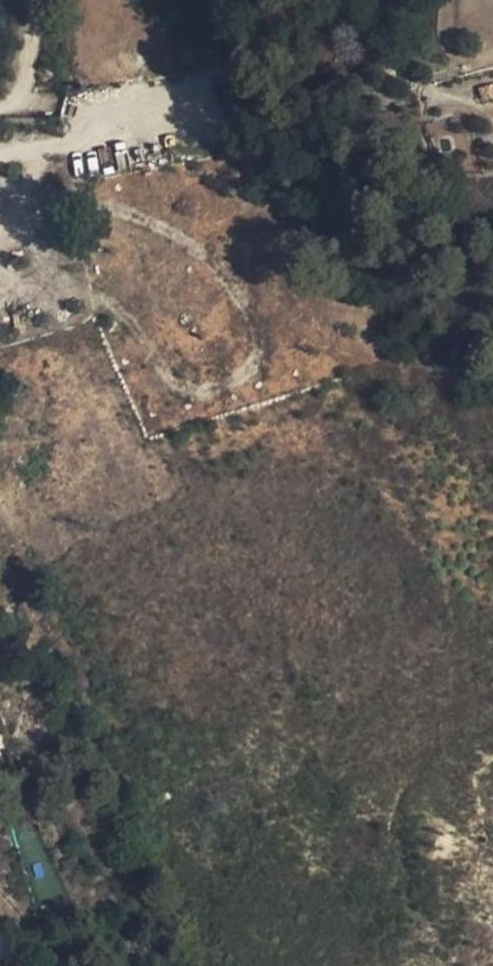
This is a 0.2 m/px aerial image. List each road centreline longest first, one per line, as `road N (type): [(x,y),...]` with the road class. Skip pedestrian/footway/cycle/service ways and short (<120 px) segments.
road 1 (track): [(492,668),(415,503),(316,381),(207,279),(89,196),(45,175),(30,118),(0,111)]

